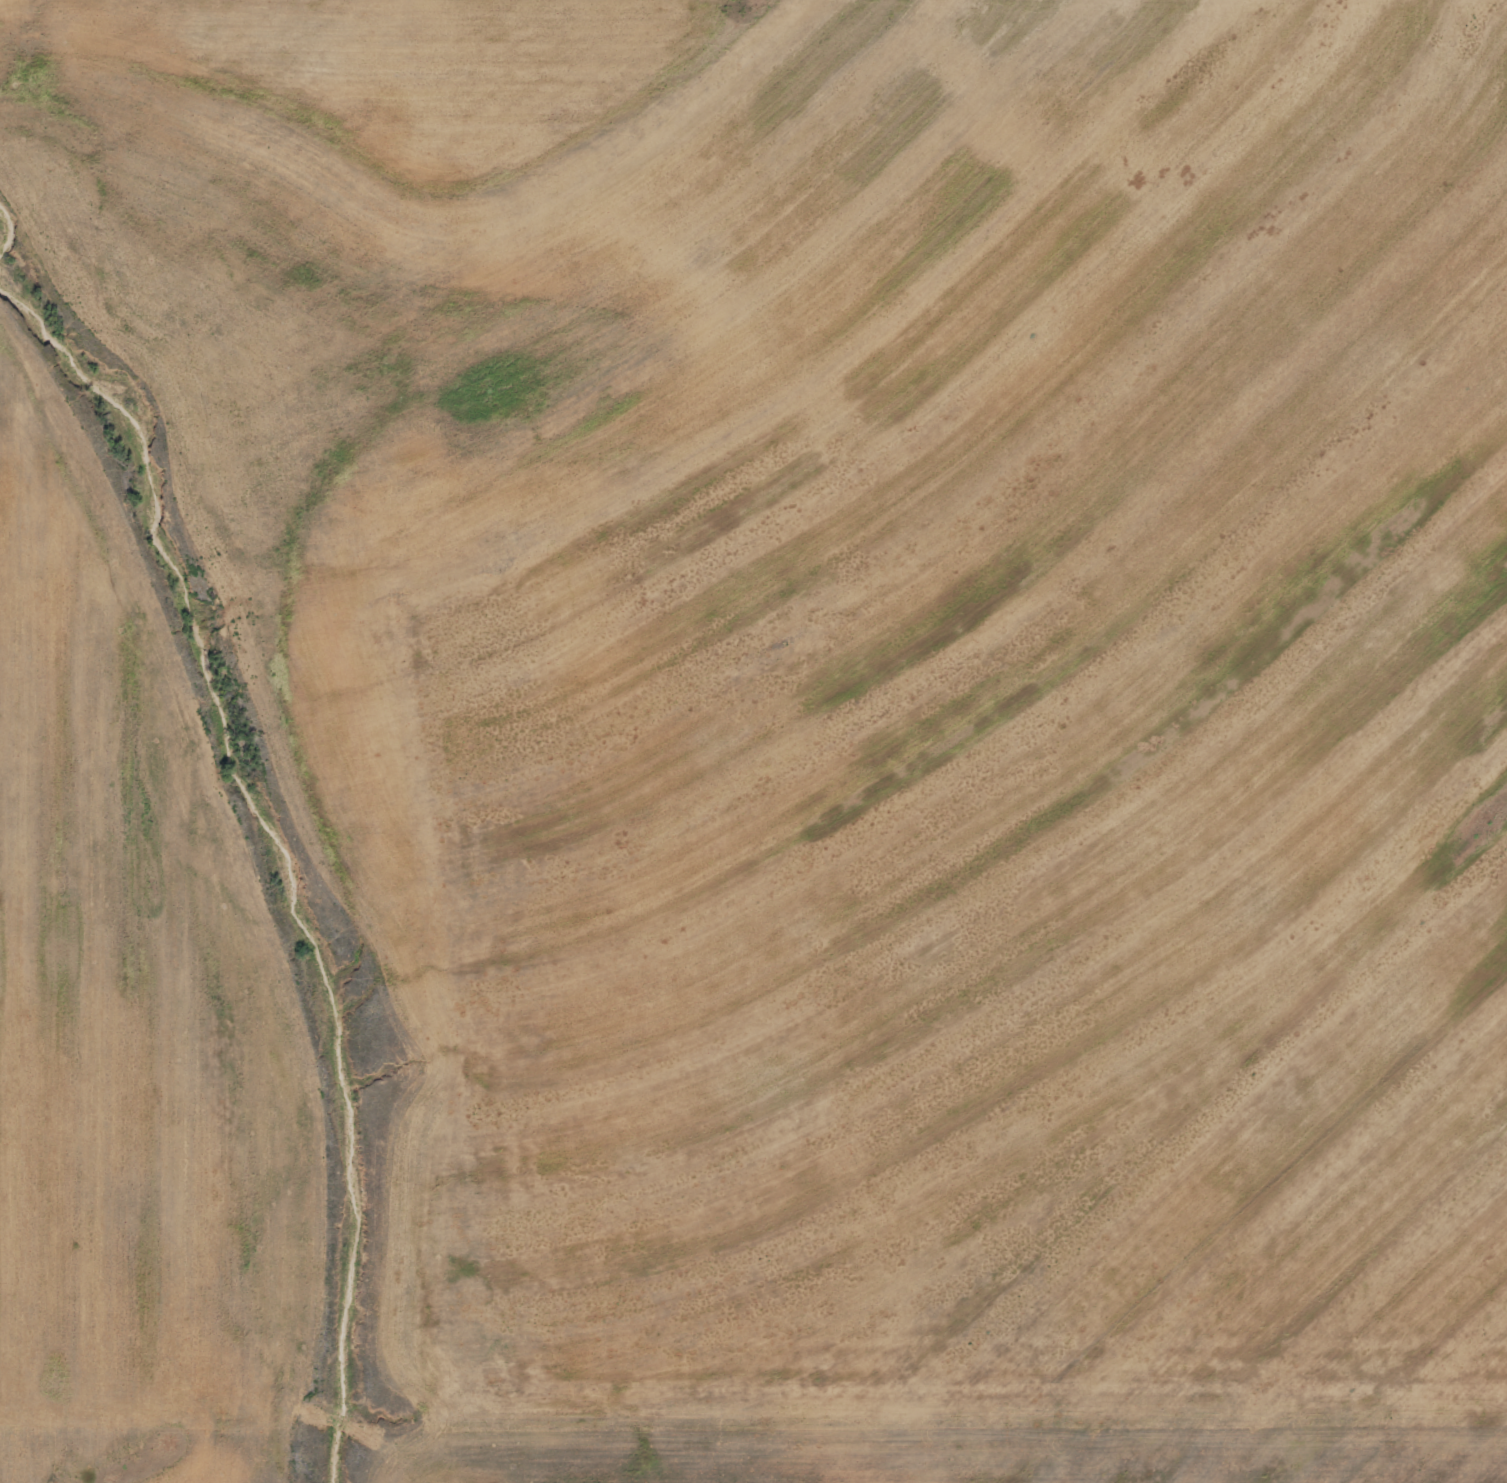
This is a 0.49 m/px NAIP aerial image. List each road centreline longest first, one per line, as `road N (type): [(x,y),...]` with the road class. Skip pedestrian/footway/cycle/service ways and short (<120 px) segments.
road 1 (residential): [(0,1444),(1506,1444)]

